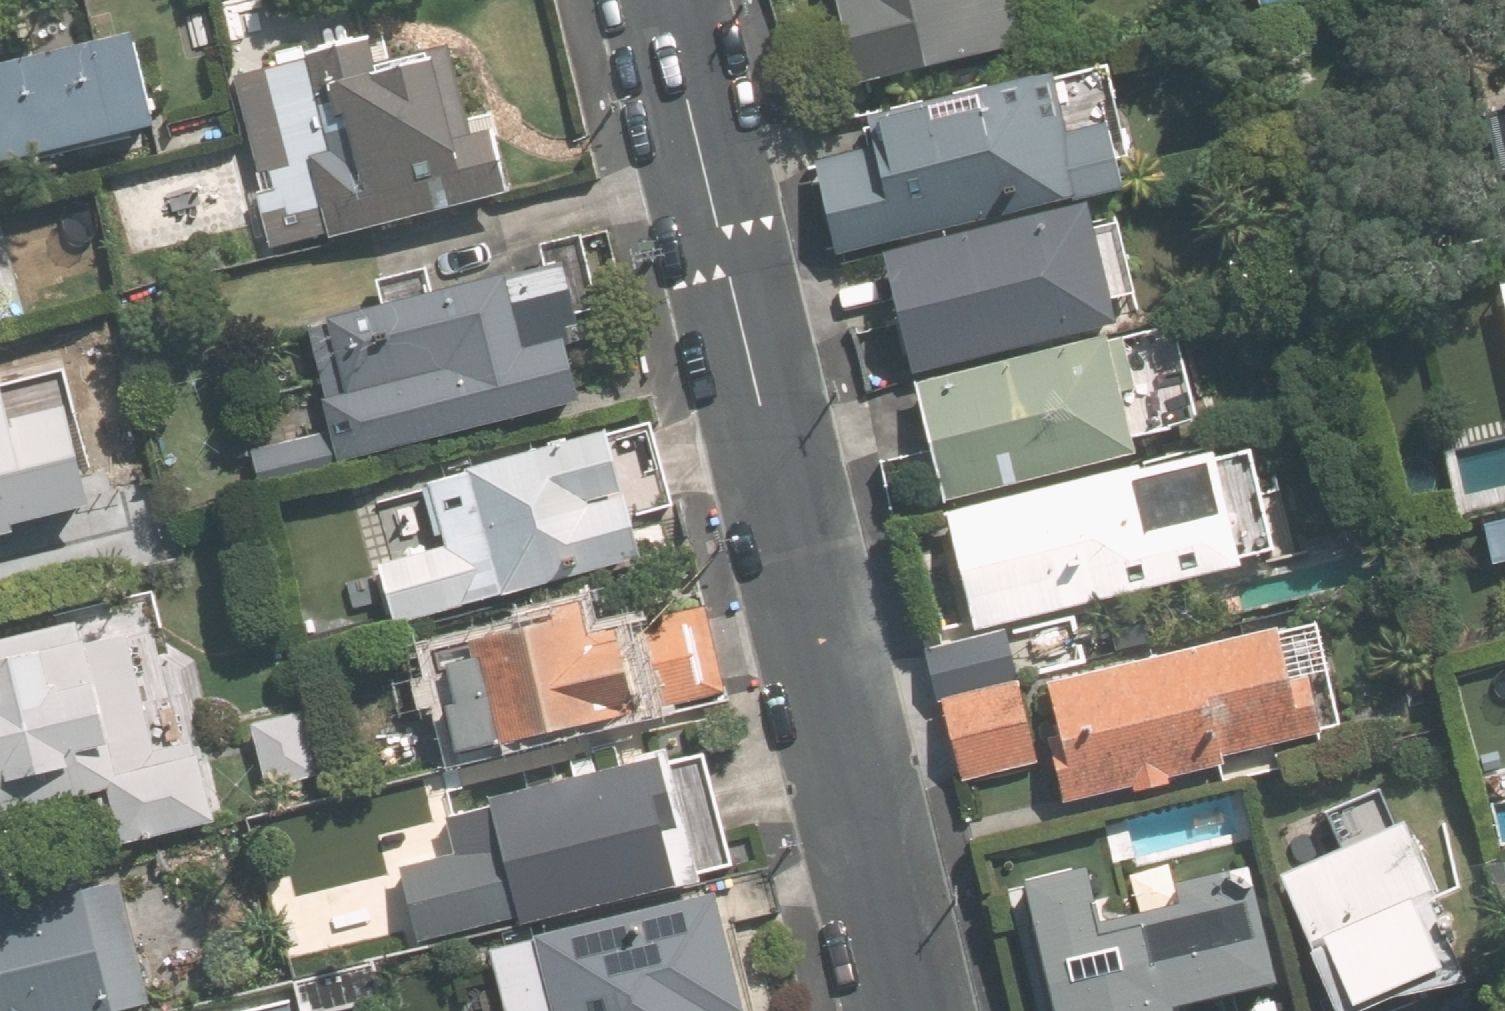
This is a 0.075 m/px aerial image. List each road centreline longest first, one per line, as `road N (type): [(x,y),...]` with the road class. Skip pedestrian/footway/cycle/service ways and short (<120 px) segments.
road 1 (residential): [(662,0),(907,1010)]

